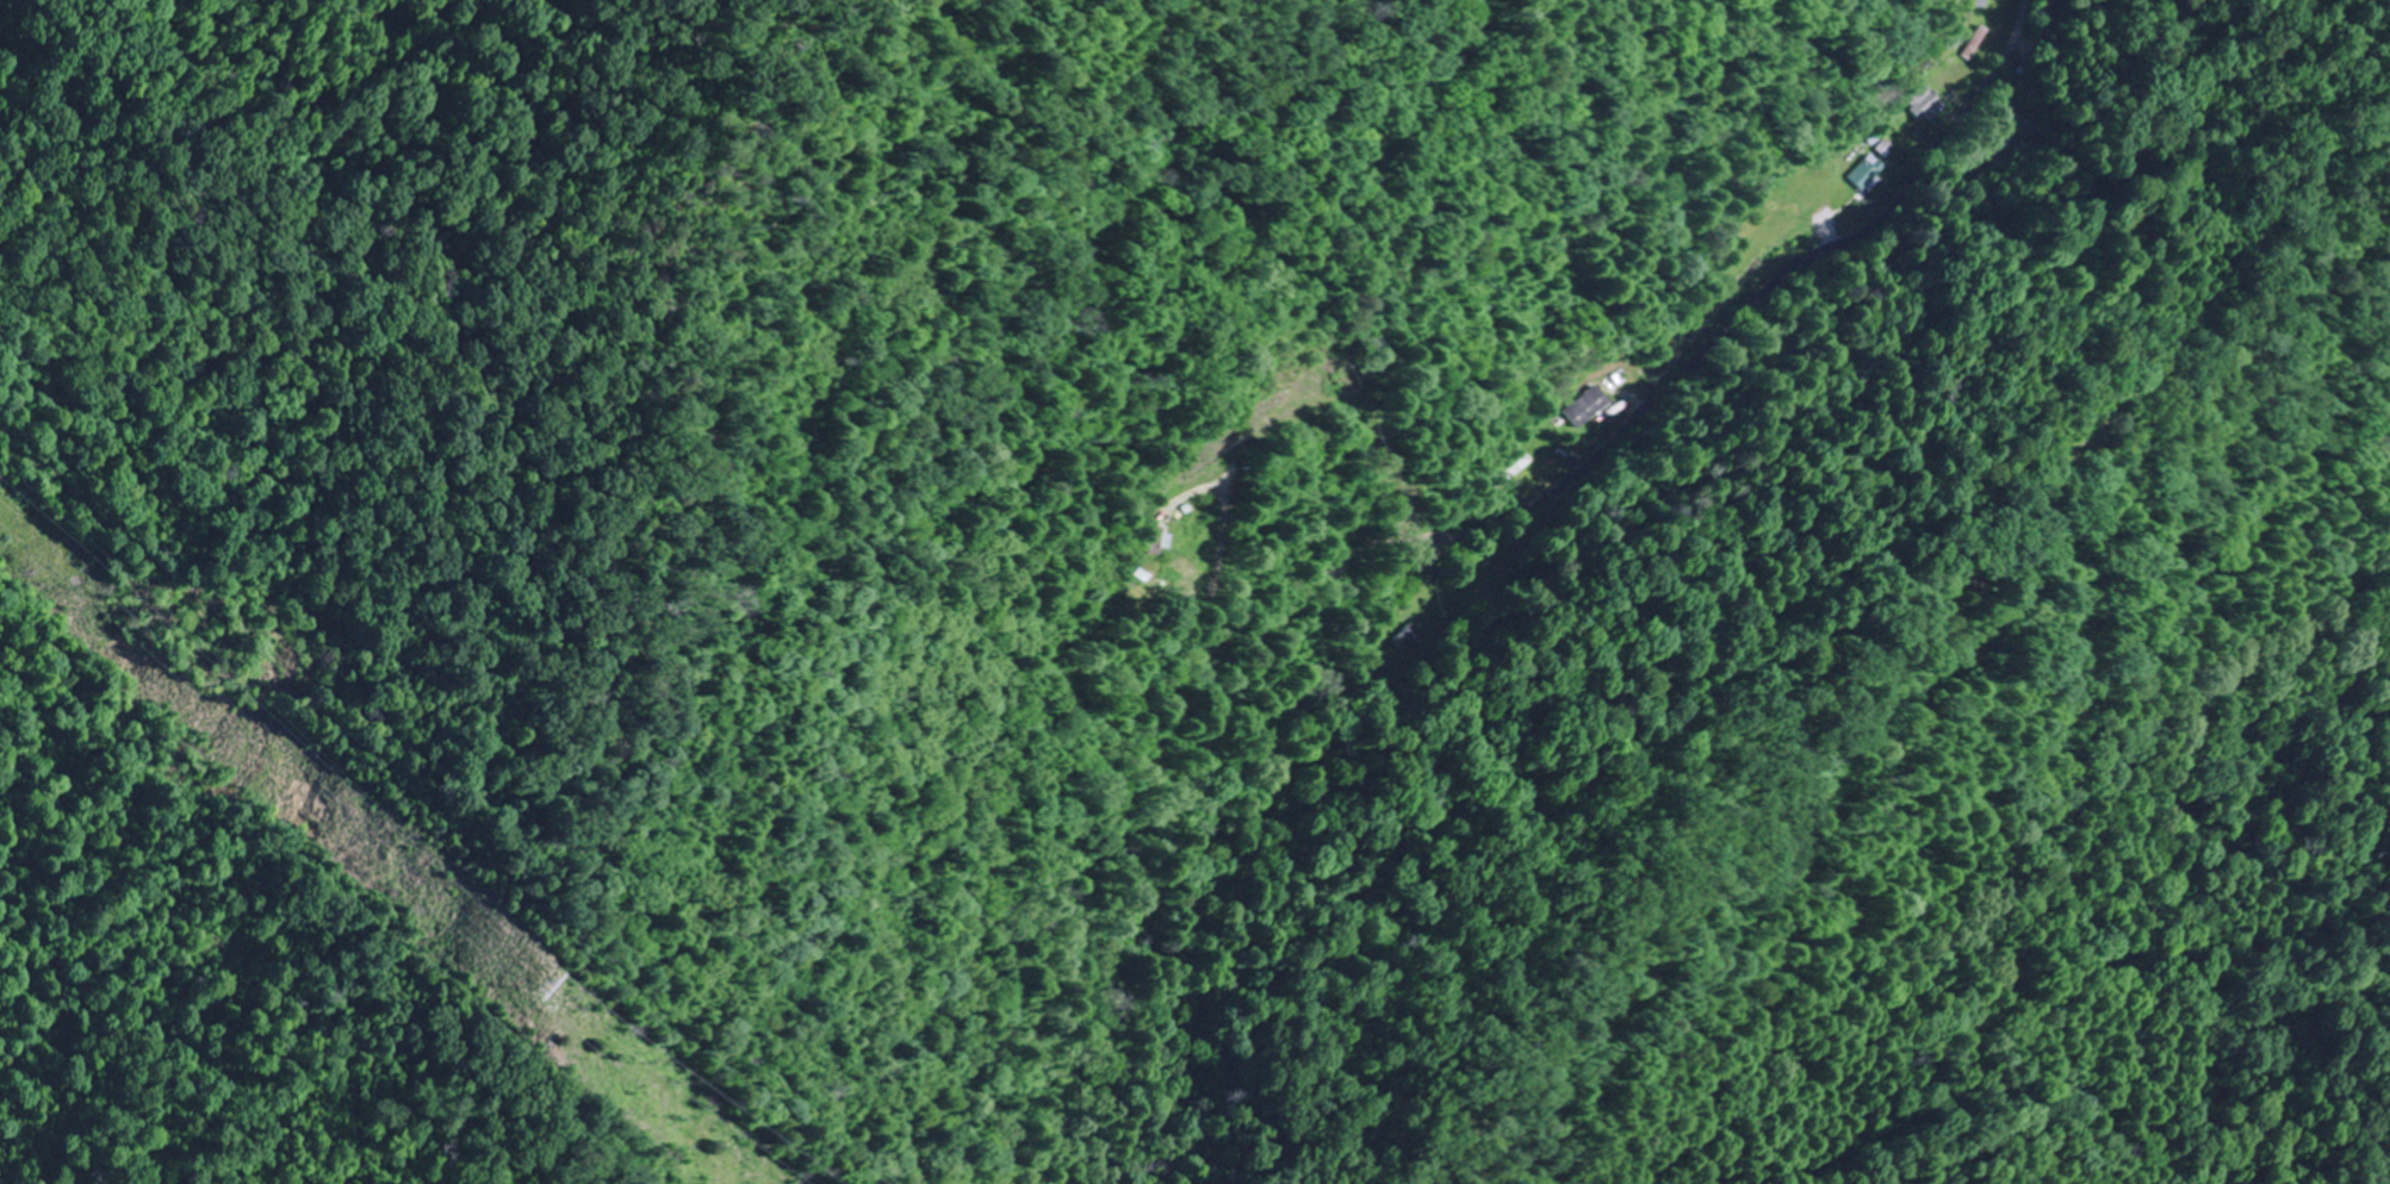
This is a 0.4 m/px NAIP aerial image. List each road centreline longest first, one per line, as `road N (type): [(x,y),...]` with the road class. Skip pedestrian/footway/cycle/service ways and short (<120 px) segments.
road 1 (residential): [(1497,1183),(1844,783),(1953,644),(2102,529),(2217,457),(2336,411),(2389,404)]
road 2 (residential): [(1486,529),(1596,467),(1783,276),(1886,216),(1998,67),(2024,0)]

